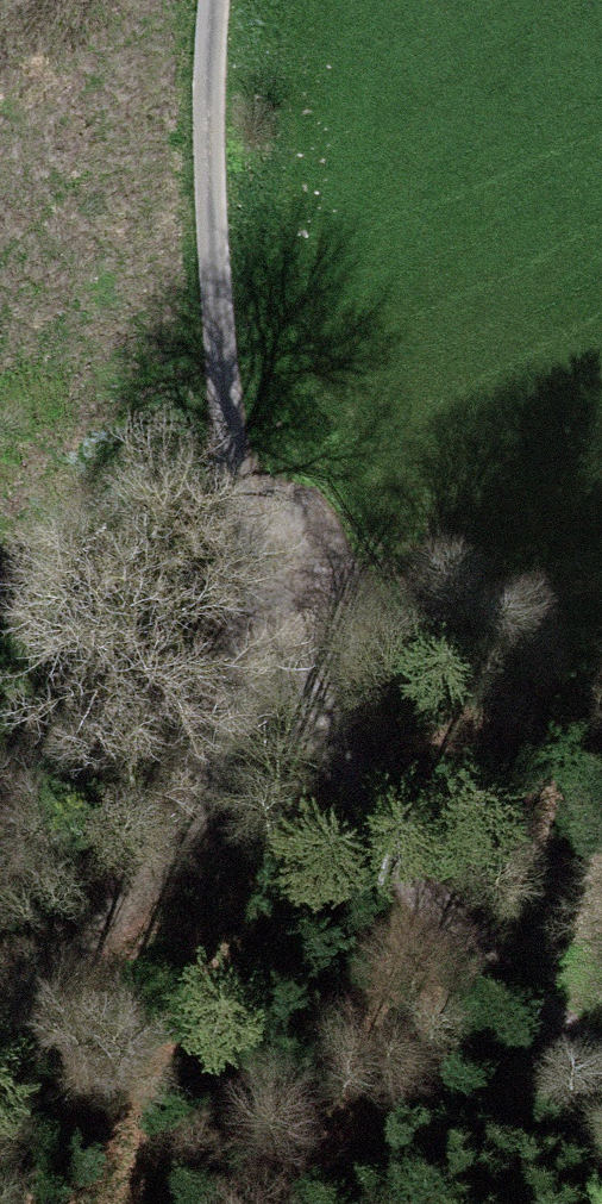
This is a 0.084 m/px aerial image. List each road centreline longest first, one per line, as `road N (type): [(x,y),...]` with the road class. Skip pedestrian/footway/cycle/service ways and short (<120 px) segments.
road 1 (track): [(233,452),(264,649),(434,894),(601,1062)]
road 2 (track): [(264,649),(217,790),(154,878),(0,1026)]
road 3 (unclassified): [(212,0),(208,157),(233,452)]

